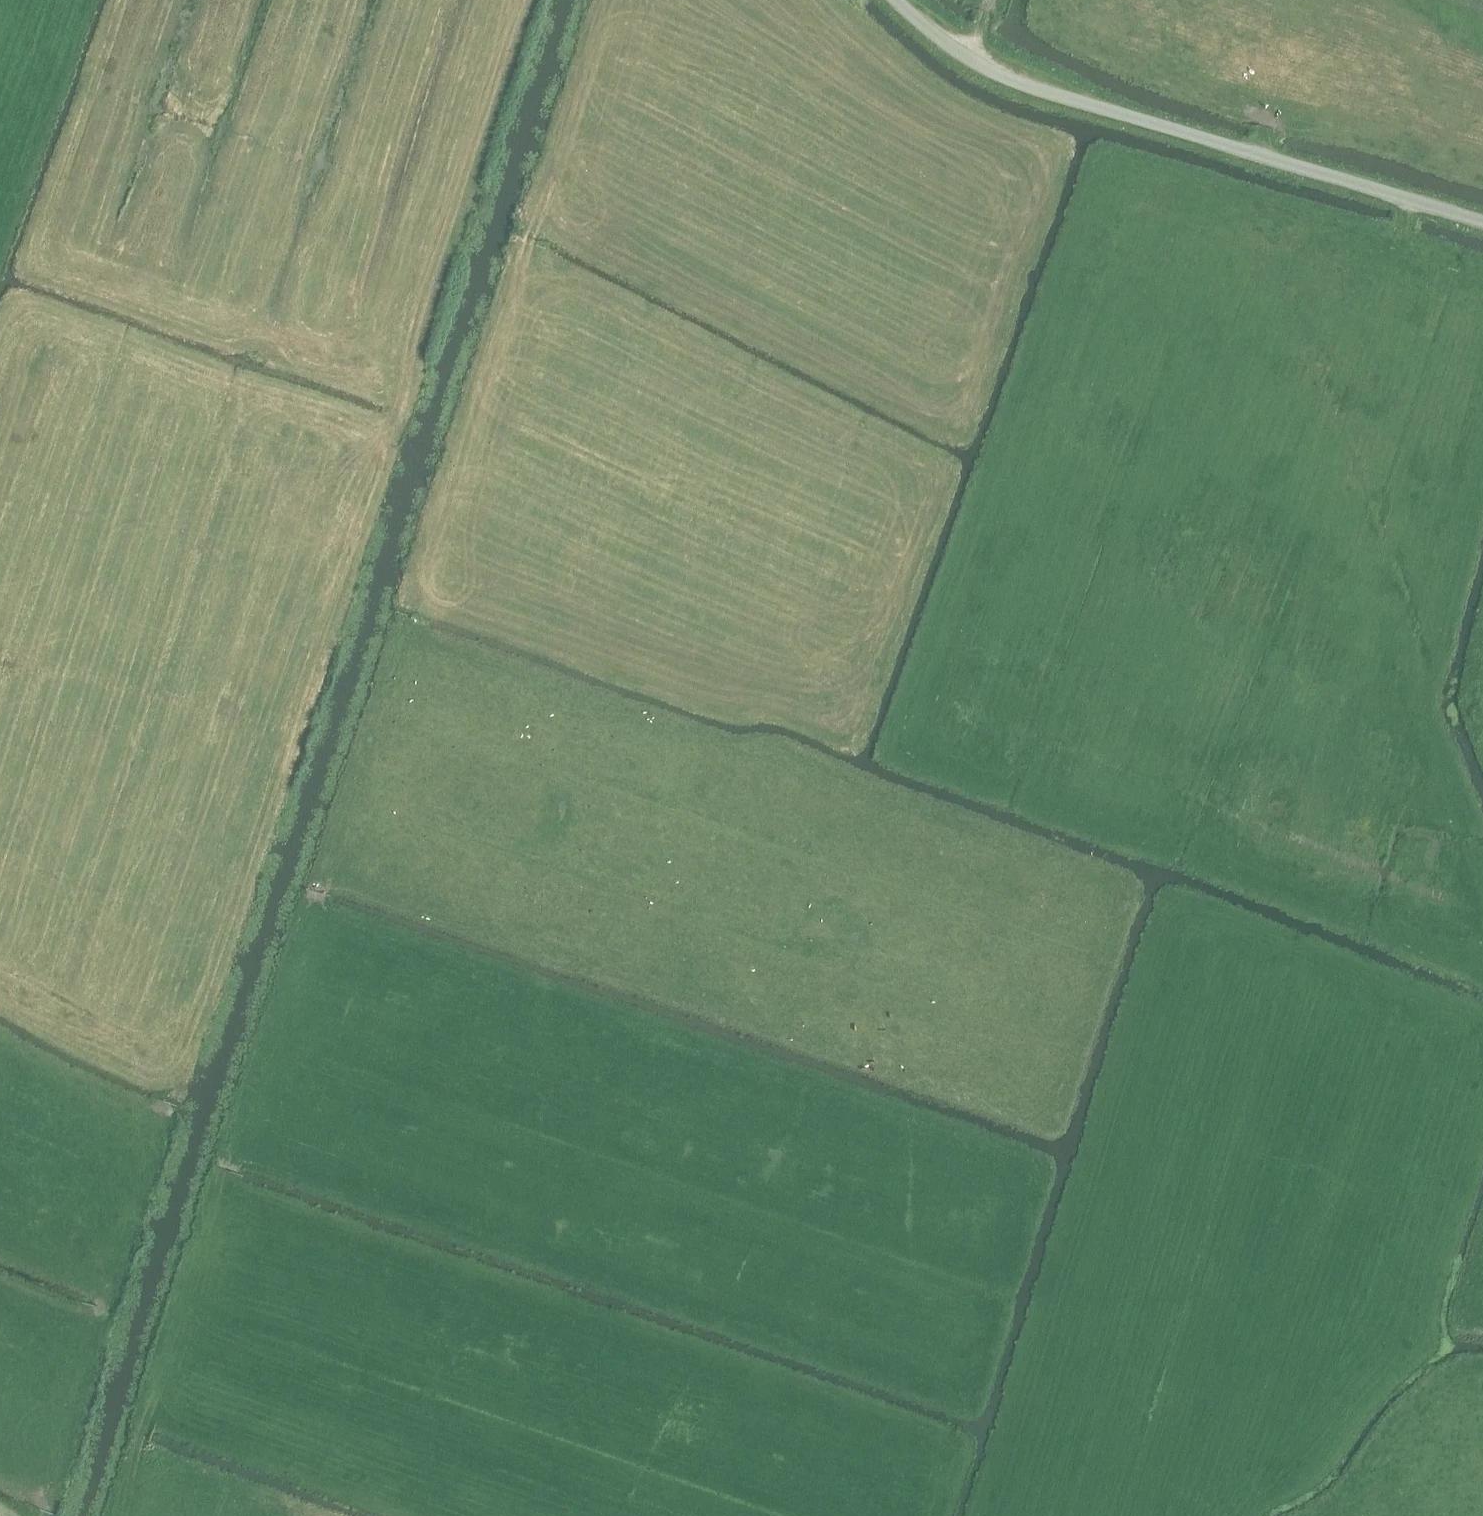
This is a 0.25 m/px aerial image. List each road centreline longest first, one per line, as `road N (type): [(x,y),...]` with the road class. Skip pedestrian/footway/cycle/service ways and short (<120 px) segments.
road 1 (unclassified): [(1482,221),(1013,81),(974,62),(897,0)]

